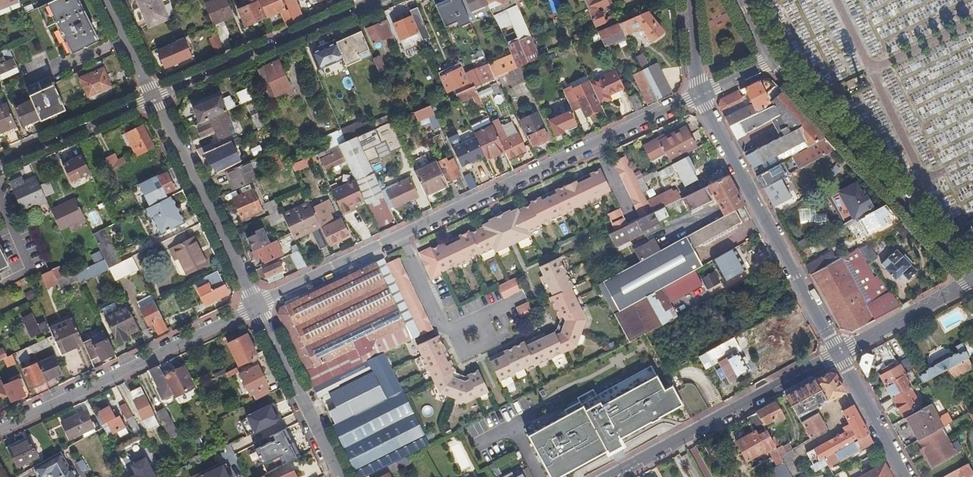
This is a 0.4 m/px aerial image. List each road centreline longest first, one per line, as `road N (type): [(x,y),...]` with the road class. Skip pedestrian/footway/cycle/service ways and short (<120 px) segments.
road 1 (residential): [(256,306),(699,97)]
road 2 (residential): [(699,97),(839,353)]
road 3 (residential): [(972,269),(773,59)]
road 4 (residential): [(0,429),(256,306)]
road 5 (residential): [(610,476),(839,353)]
road 6 (residential): [(381,0),(154,97)]
road 7 (residential): [(256,306),(154,97)]
road 8 (residential): [(341,476),(256,306)]
road 9 (residential): [(154,97),(0,163)]
road 10 (residential): [(839,353),(972,280)]
road 11 (residential): [(839,353),(906,476)]

